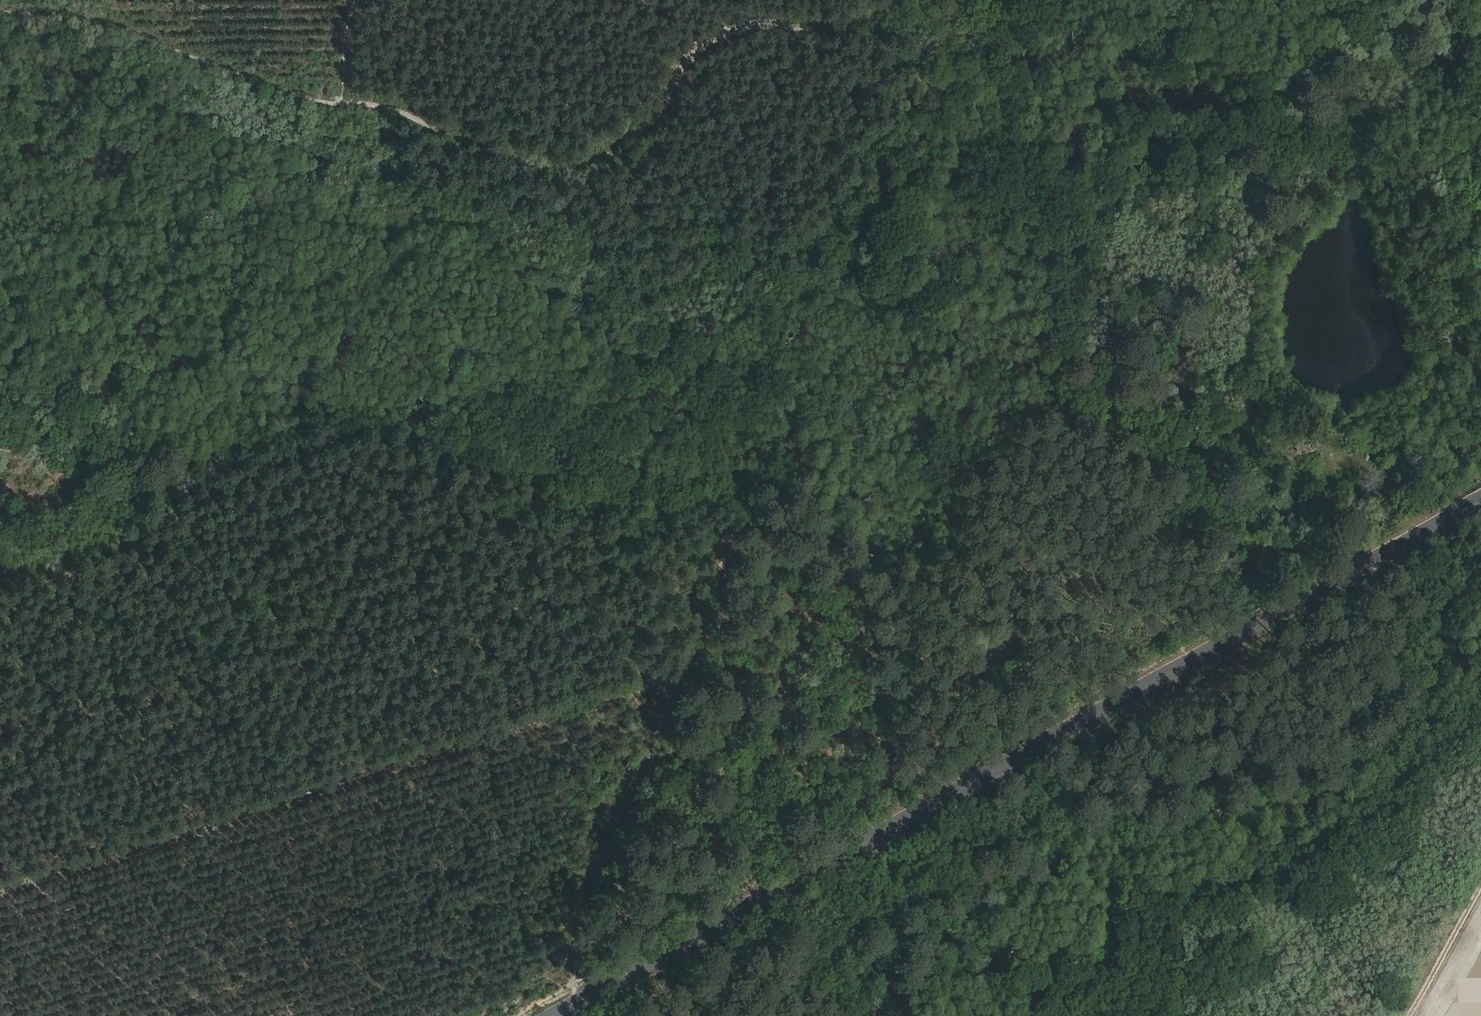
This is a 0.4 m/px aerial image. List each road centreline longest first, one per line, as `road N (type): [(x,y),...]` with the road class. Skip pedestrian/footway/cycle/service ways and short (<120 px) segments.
road 1 (unclassified): [(551,1015),(1480,505)]
road 2 (track): [(0,14),(82,14),(321,102),(371,103),(532,165),(585,165),(648,130),(701,48),(753,23),(848,28),(887,13),(894,0)]
road 3 (track): [(1411,1015),(1480,888)]

